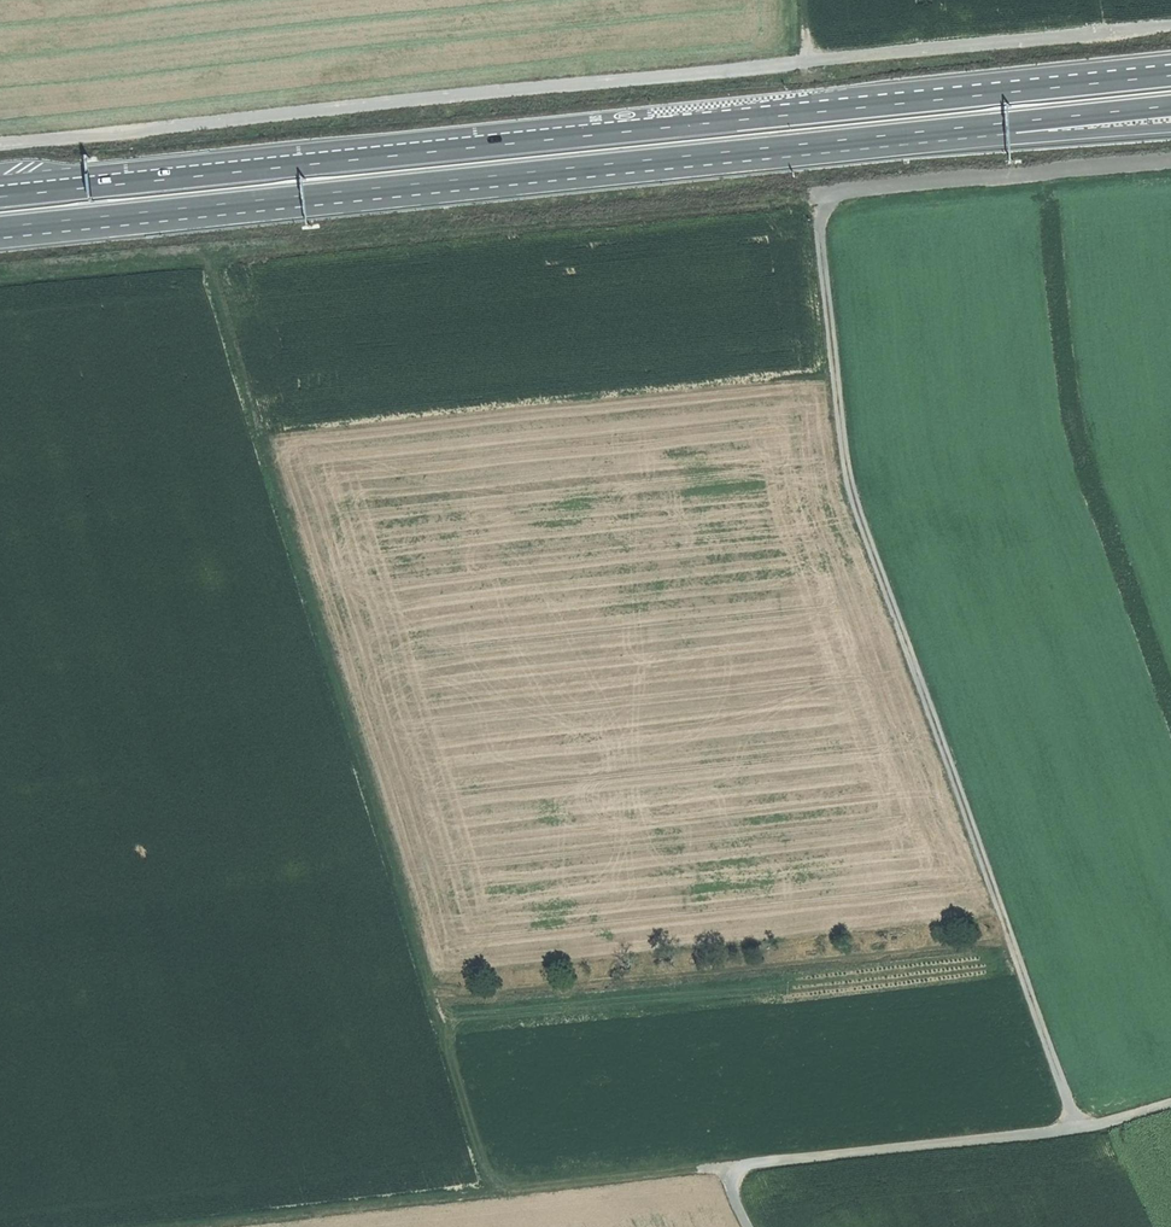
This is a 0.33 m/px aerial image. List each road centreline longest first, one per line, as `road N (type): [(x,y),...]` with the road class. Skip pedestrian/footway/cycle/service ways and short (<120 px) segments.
road 1 (track): [(491,1193),(204,257)]
road 2 (track): [(1078,1129),(850,481),(818,196)]
road 3 (trunk): [(967,97),(0,200)]
road 4 (trunk): [(0,228),(823,144)]
road 5 (track): [(805,74),(471,93),(0,144)]
road 6 (track): [(491,1193),(1078,1129),(1170,1104)]
road 7 (track): [(818,196),(204,257)]
road 8 (track): [(1170,24),(805,74)]
road 9 (trunk): [(823,144),(1170,107)]
road 10 (trunk): [(823,144),(1170,129)]
road 11 (track): [(177,1226),(491,1193)]
road 12 (trunk): [(1170,59),(967,97)]
road 13 (trunk): [(1170,76),(967,97)]

